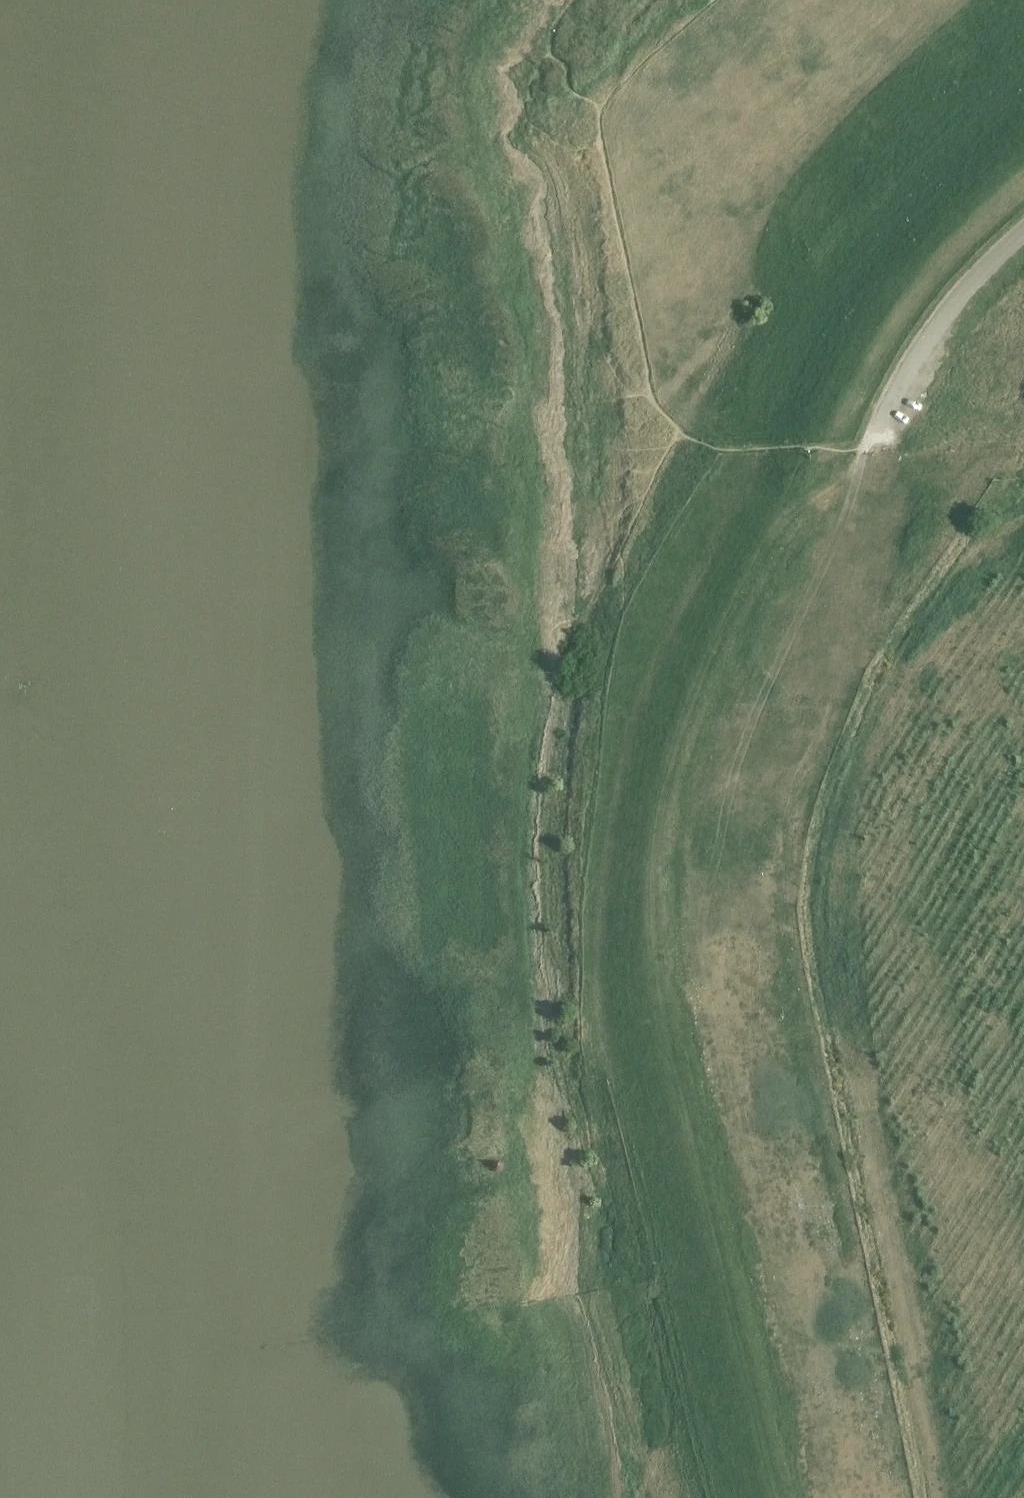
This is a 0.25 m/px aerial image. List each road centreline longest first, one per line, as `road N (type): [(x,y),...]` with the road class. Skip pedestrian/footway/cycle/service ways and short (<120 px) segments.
road 1 (unclassified): [(865,449),(948,310),(1023,228)]

